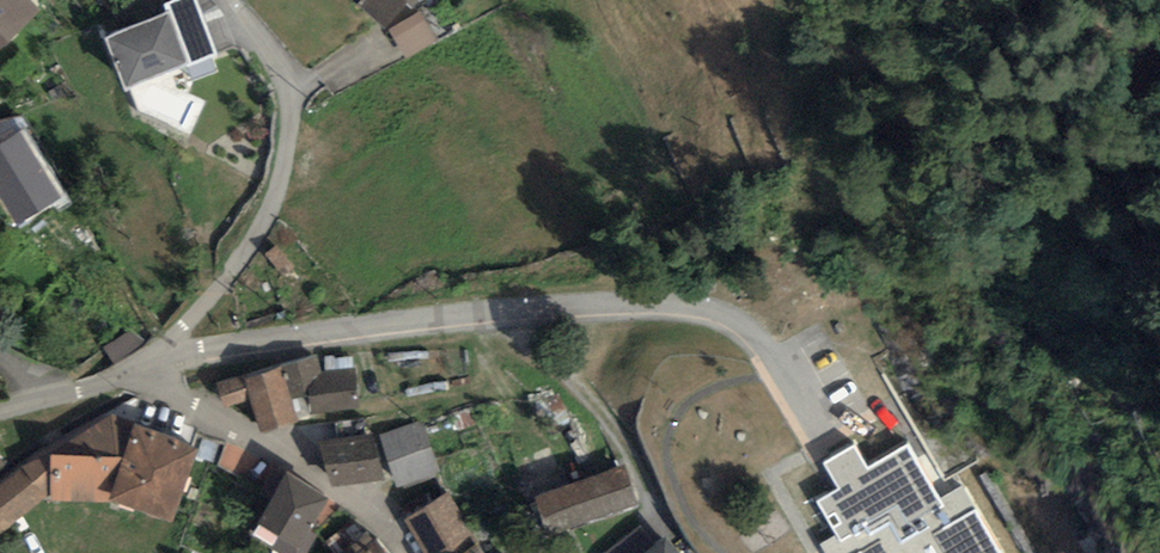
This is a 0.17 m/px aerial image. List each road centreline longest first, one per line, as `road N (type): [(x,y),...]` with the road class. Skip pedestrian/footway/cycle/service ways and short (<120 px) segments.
road 1 (residential): [(159,358),(503,311),(672,303),(707,308),(753,333),(807,421)]
road 2 (track): [(839,0),(937,109),(1118,242),(1159,309)]
road 3 (residential): [(227,0),(286,86),(287,157),(253,243),(159,358)]
road 4 (residential): [(127,370),(302,481),(396,552)]

